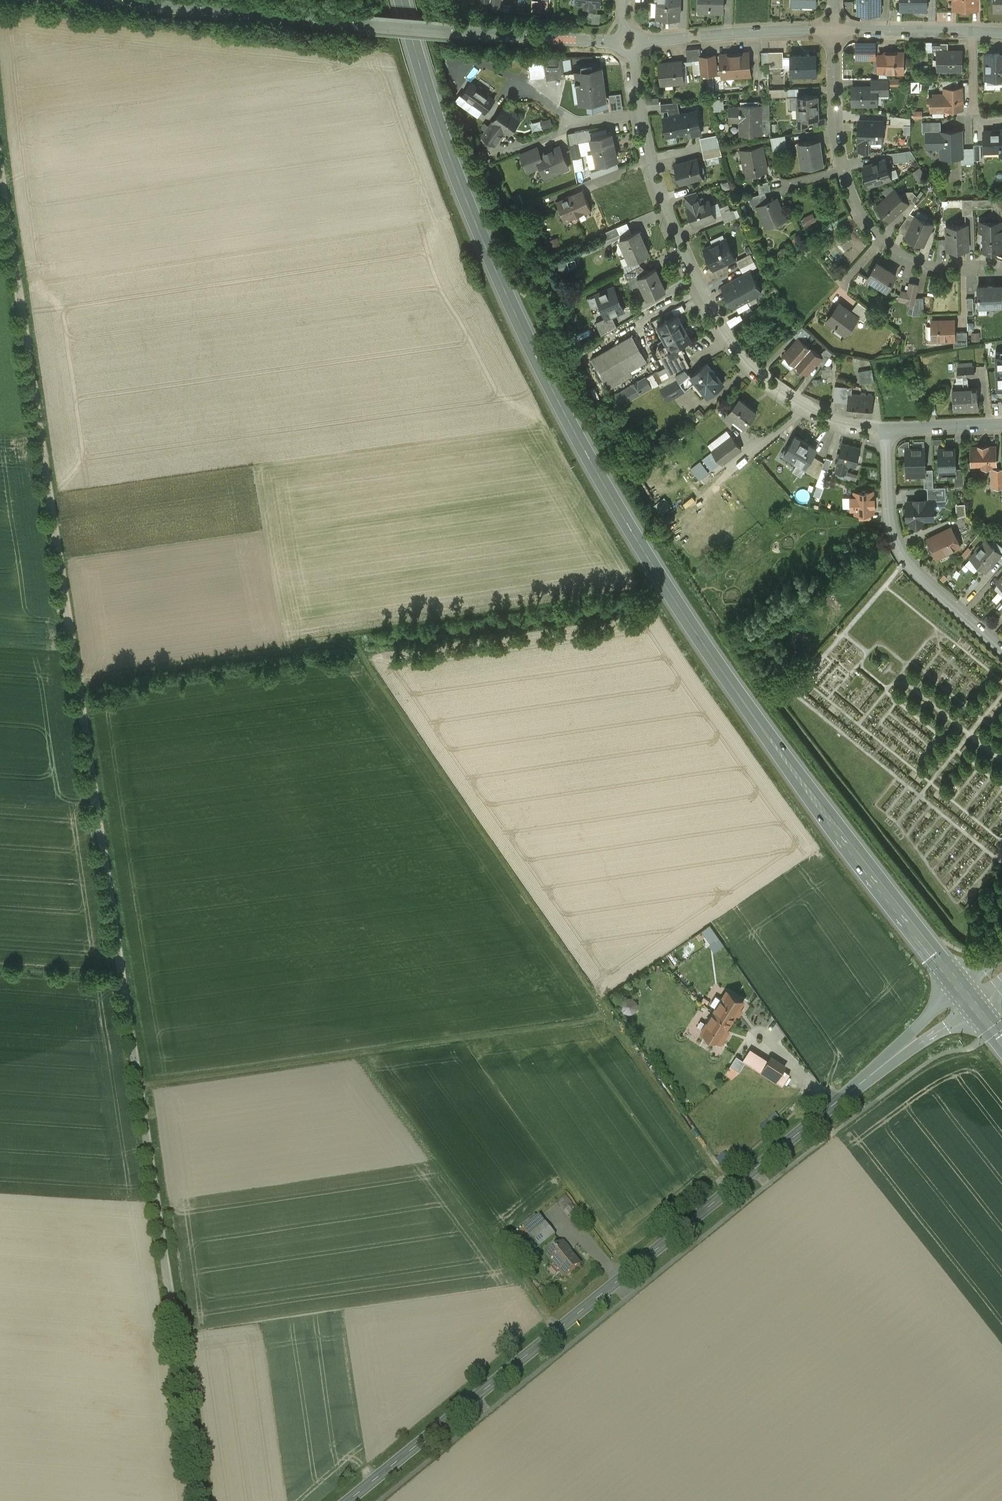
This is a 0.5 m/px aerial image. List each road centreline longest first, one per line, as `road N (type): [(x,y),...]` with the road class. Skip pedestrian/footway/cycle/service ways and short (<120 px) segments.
road 1 (unclassified): [(0,152),(200,1500)]
road 2 (primary): [(402,0),(461,188),(590,459),(737,692),(966,997)]
road 3 (tertiary): [(348,1500),(966,997)]
road 4 (track): [(729,1191),(353,635)]
road 5 (residential): [(887,429),(832,420),(791,399),(729,343),(659,193),(631,55)]
road 6 (track): [(138,1085),(605,1015)]
road 7 (residential): [(1001,267),(921,265),(868,227),(842,171),(834,31)]
road 8 (track): [(77,682),(355,639)]
road 9 (unclassified): [(99,0),(370,21)]
road 10 (residential): [(887,429),(896,544),(1001,648)]
road 11 (residential): [(642,42),(834,31)]
road 12 (residential): [(834,31),(1001,34)]
road 13 (unclassified): [(457,28),(593,40)]

